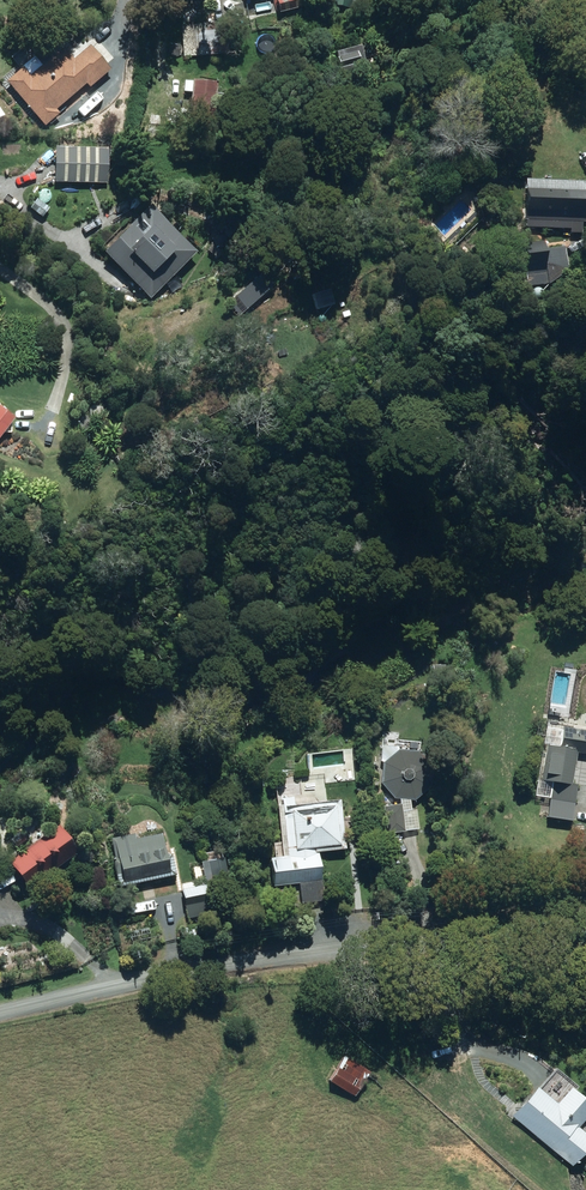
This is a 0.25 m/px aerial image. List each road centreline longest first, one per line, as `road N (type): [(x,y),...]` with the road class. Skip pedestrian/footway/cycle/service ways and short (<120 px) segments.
road 1 (residential): [(0,1004),(217,956),(585,921)]

